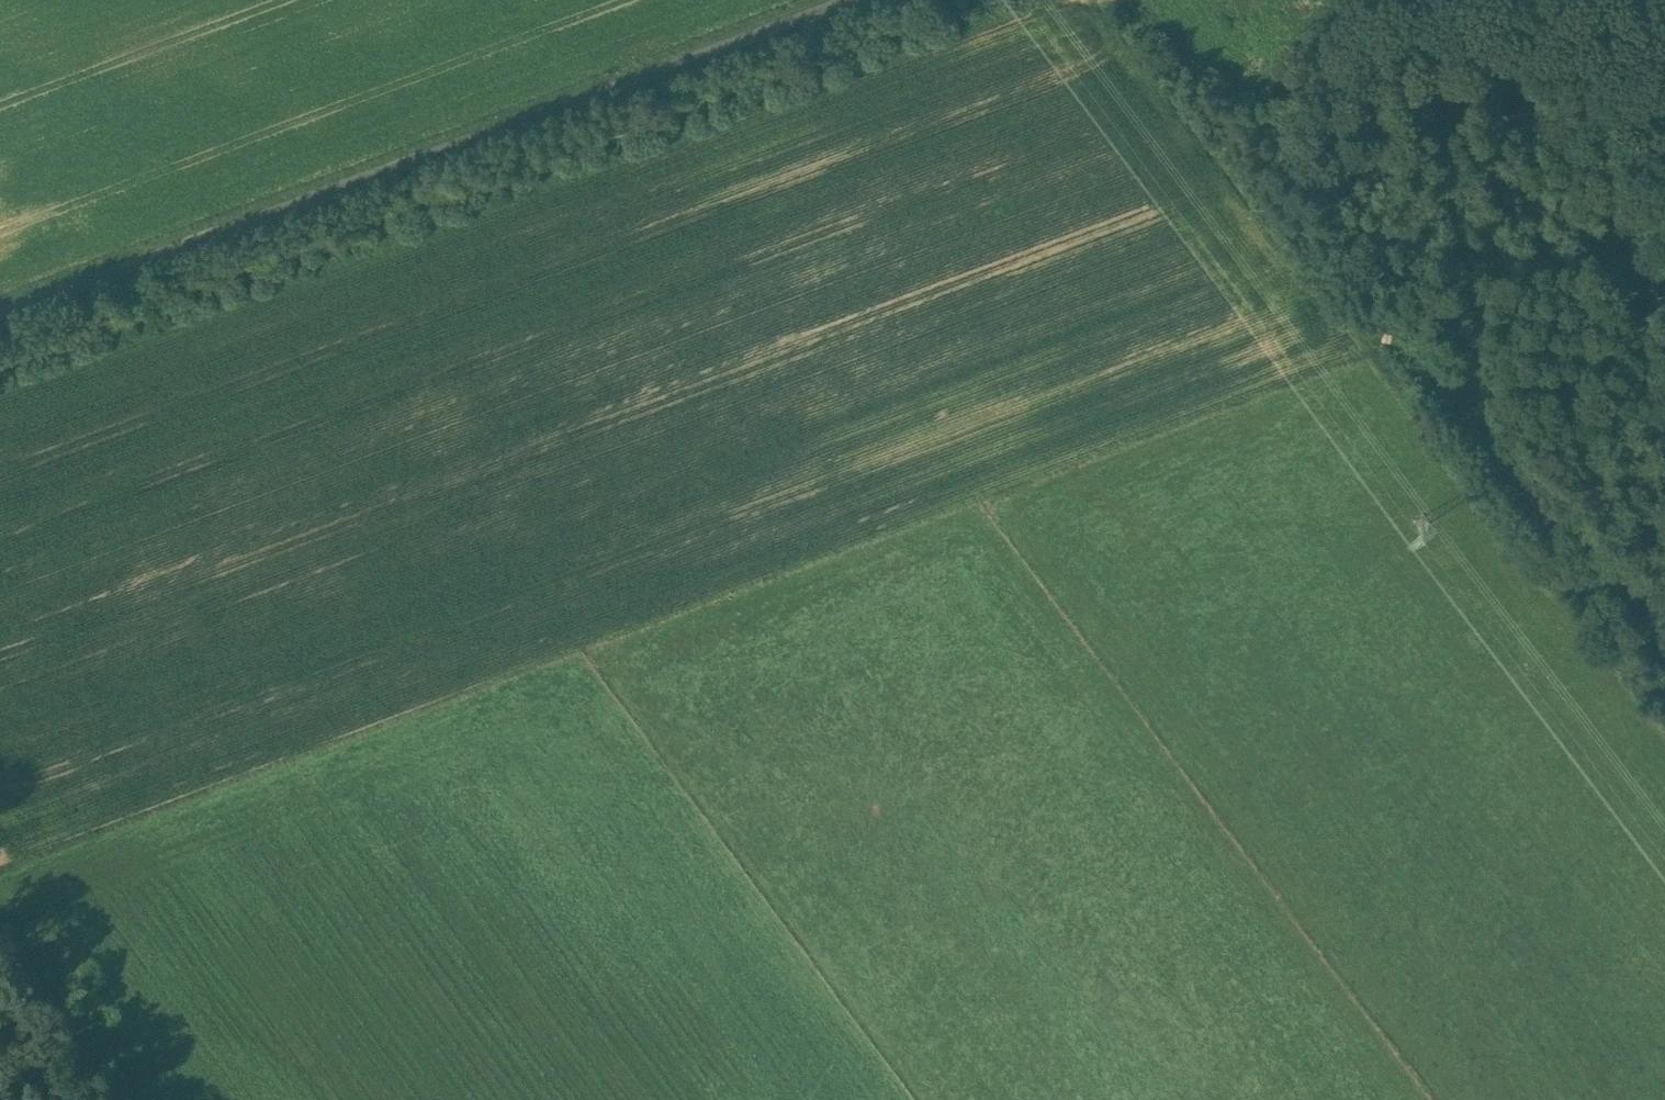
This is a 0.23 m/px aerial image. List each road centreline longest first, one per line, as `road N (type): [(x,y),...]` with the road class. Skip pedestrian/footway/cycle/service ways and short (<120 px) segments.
road 1 (unclassified): [(846,0),(0,314)]

